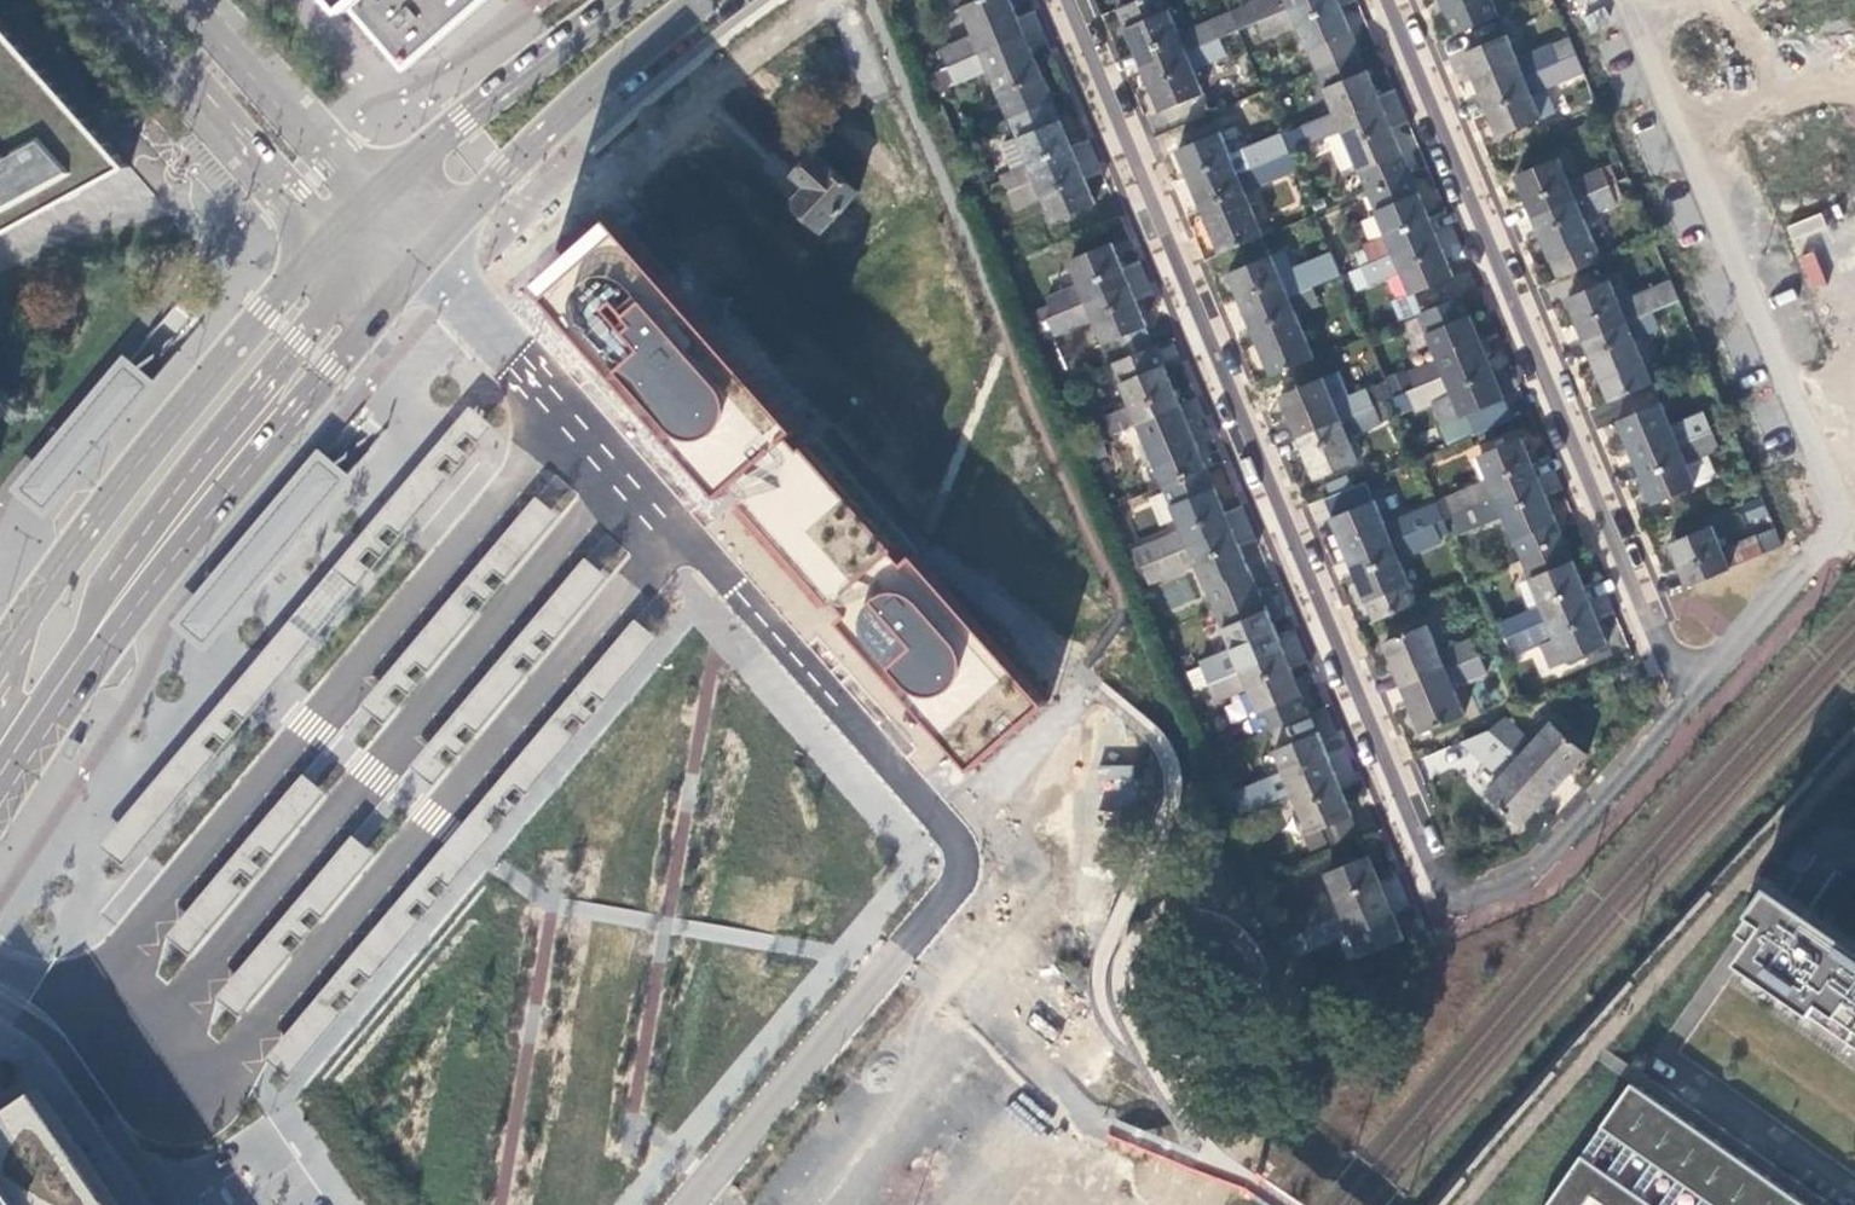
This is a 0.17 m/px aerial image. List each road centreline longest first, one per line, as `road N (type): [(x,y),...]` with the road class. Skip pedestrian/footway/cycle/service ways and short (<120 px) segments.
road 1 (residential): [(1070,0),(1437,892),(1468,904),(1540,874),(1675,727),(1681,712)]
road 2 (residential): [(688,1204),(950,893),(958,849),(942,818),(736,588),(670,537),(432,254)]
road 3 (residential): [(1681,712),(1675,678),(1388,0)]
road 4 (primary): [(6,782),(169,567),(432,254)]
road 5 (primary): [(6,782),(126,556),(370,245)]
road 6 (residential): [(1838,512),(1633,13)]
road 7 (primary): [(325,239),(1,648)]
road 8 (primary): [(432,254),(494,185),(703,0)]
road 9 (tertiary): [(106,0),(325,239)]
road 10 (primary): [(628,0),(369,190)]
road 11 (residential): [(0,1005),(60,1049),(170,1204)]
road 12 (tertiary): [(369,190),(332,160),(190,0)]
road 13 (residential): [(1681,712),(1835,542),(1838,512)]
road 14 (residential): [(1854,1190),(1658,1050)]

